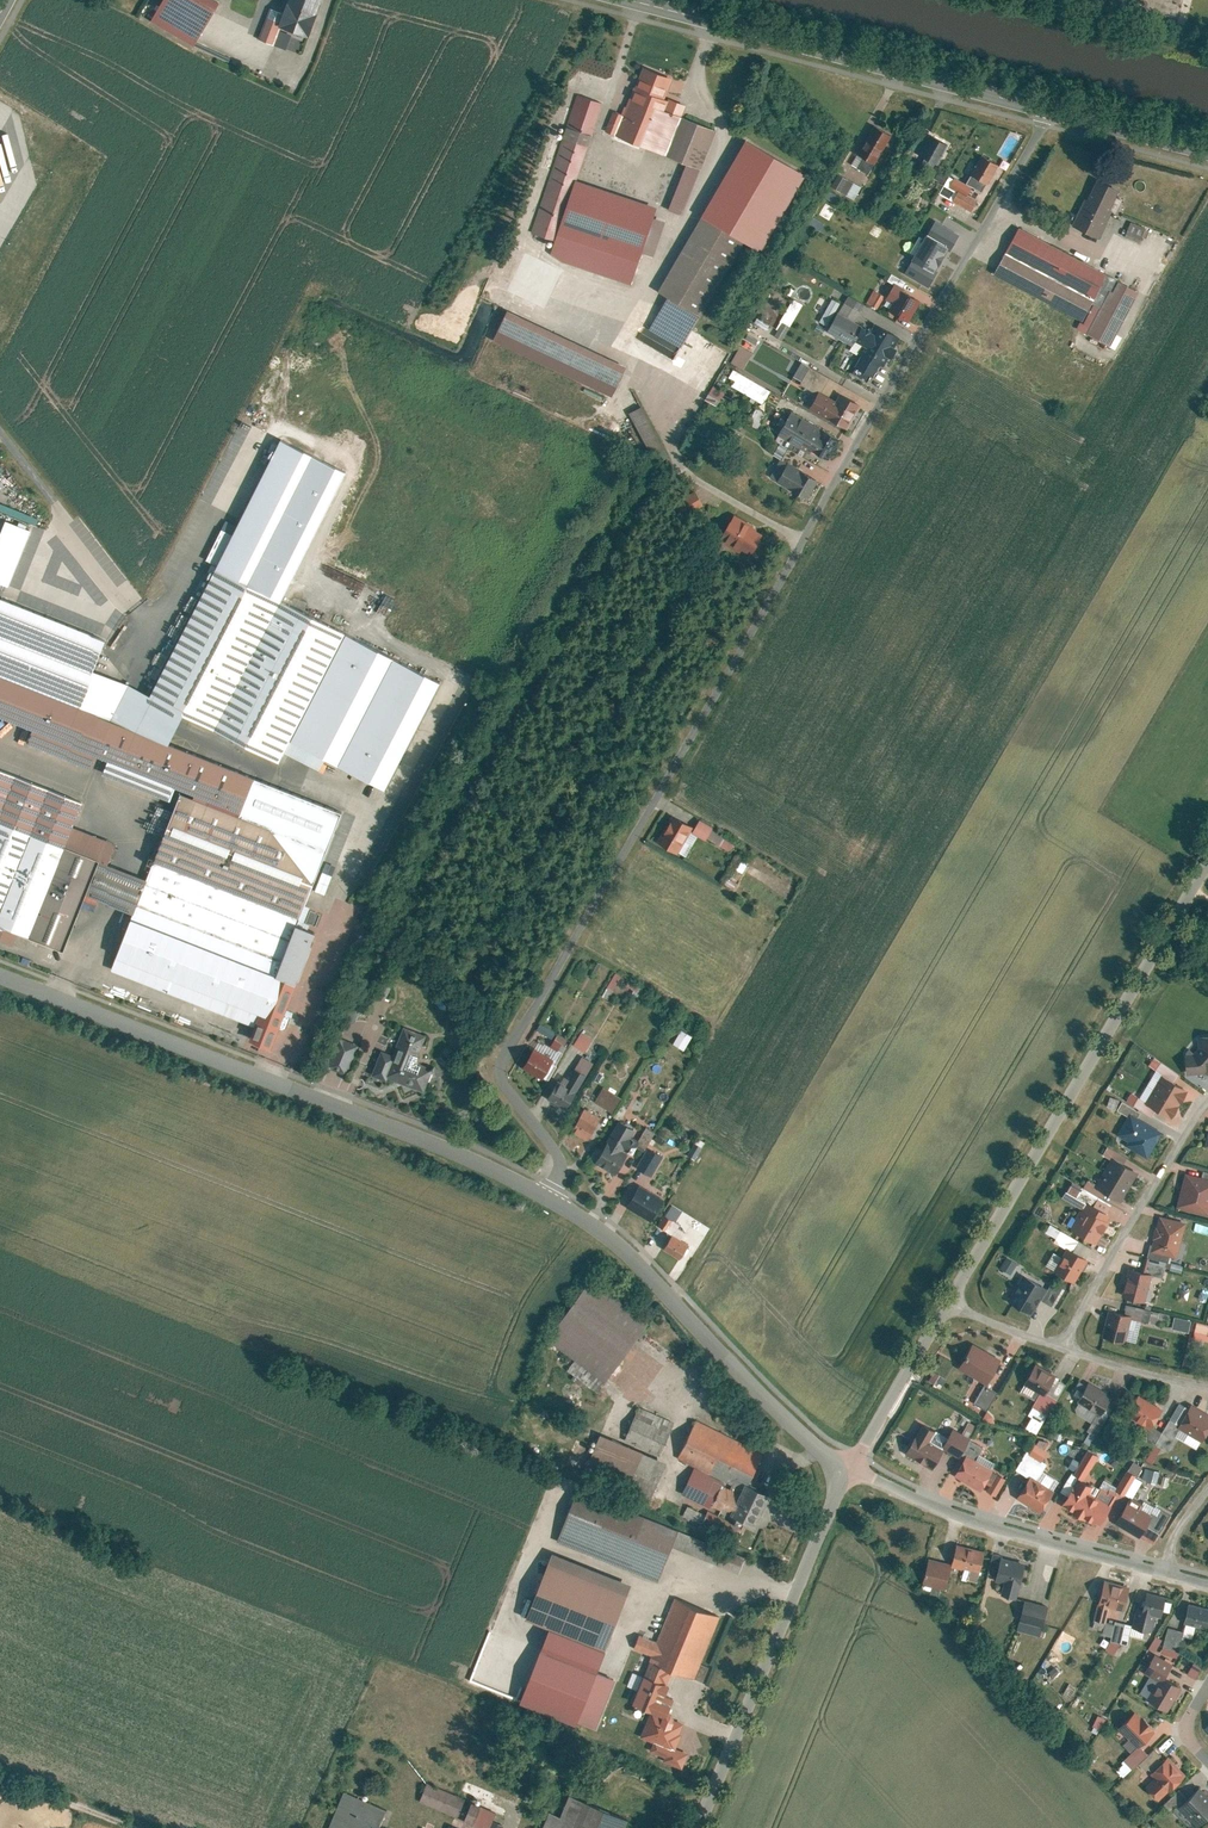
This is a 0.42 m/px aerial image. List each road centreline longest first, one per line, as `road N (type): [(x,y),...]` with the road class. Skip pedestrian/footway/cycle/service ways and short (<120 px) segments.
road 1 (unclassified): [(545,1197),(561,1170),(555,1148),(497,1074),(498,1045),(1049,107)]
road 2 (unclassified): [(0,979),(458,1155),(545,1197)]
road 3 (unclassified): [(936,1299),(1207,855)]
road 4 (primary): [(636,0),(1049,107)]
road 5 (unclassified): [(545,1197),(631,1259),(774,1412),(840,1463)]
road 6 (unclassified): [(683,1827),(840,1463)]
road 7 (residential): [(840,1463),(947,1509),(1153,1564)]
road 8 (residential): [(1207,1100),(1051,1343)]
road 9 (unclassified): [(132,607),(0,439)]
road 10 (unclassified): [(840,1463),(936,1299)]
road 11 (unclassified): [(1031,0),(1207,47)]
road 12 (primary): [(1049,107),(1207,149)]
road 13 (residential): [(1207,1383),(1051,1343)]
road 14 (residential): [(1051,1343),(936,1299)]
road 15 (residential): [(1207,1659),(1180,1724),(1207,1764)]

